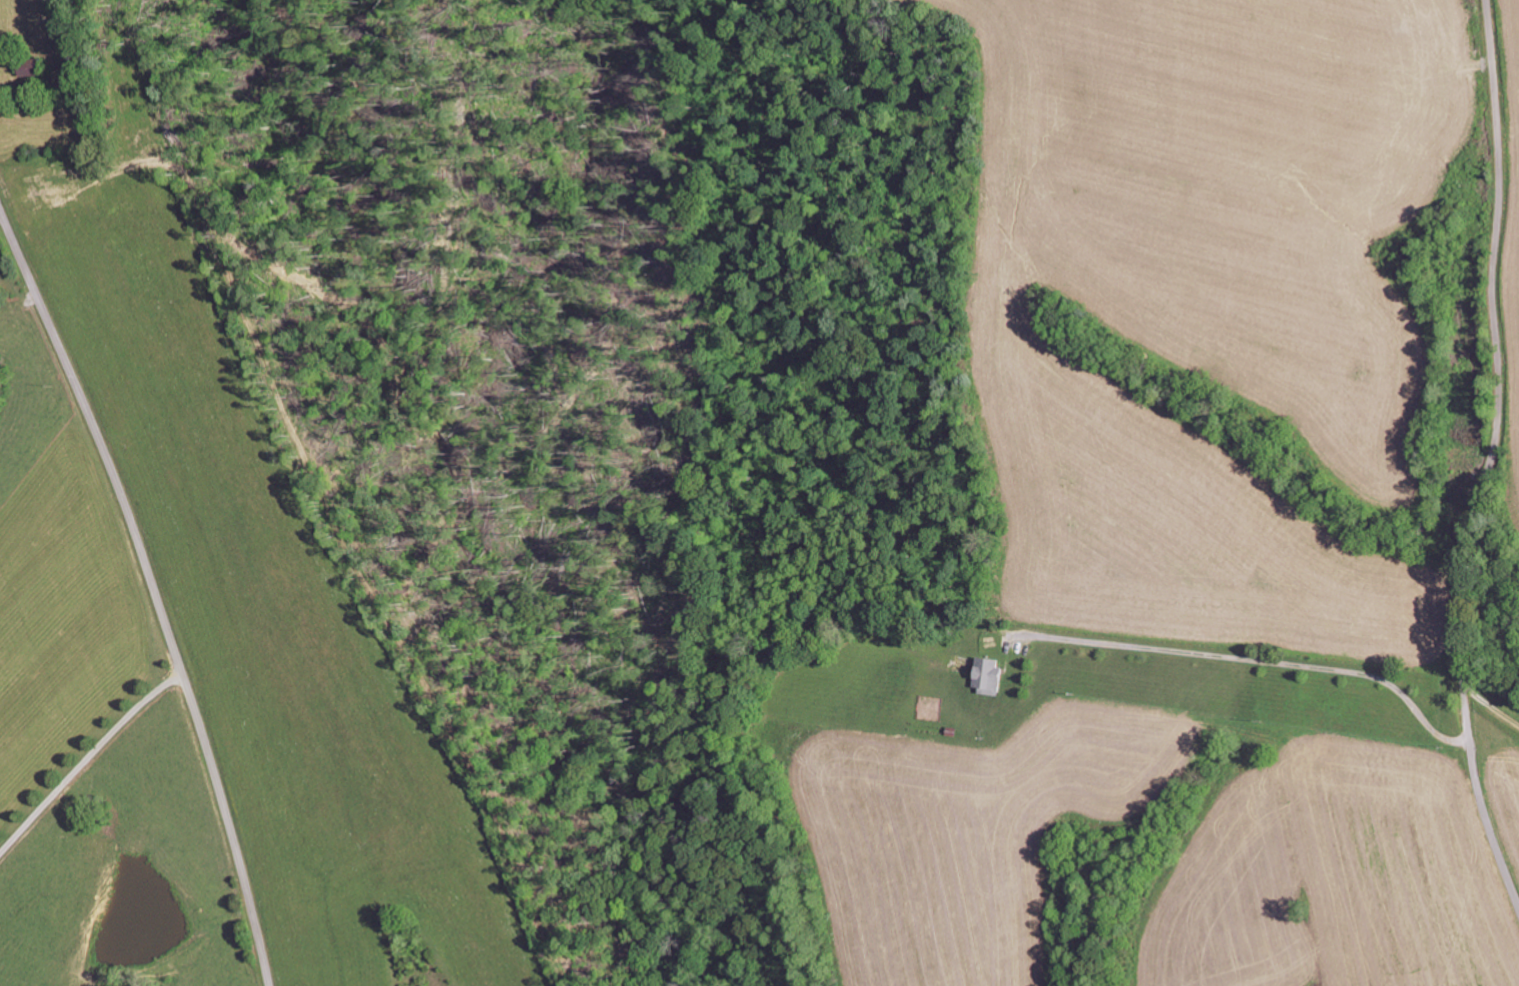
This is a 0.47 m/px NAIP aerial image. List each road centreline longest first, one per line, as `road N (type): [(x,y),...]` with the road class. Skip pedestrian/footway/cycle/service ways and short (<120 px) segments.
road 1 (residential): [(1518,911),(1479,800),(1461,649),(1468,542),(1490,451),(1495,380),(1497,194),(1483,0)]
road 2 (residential): [(0,213),(116,488),(230,834),(267,985)]

